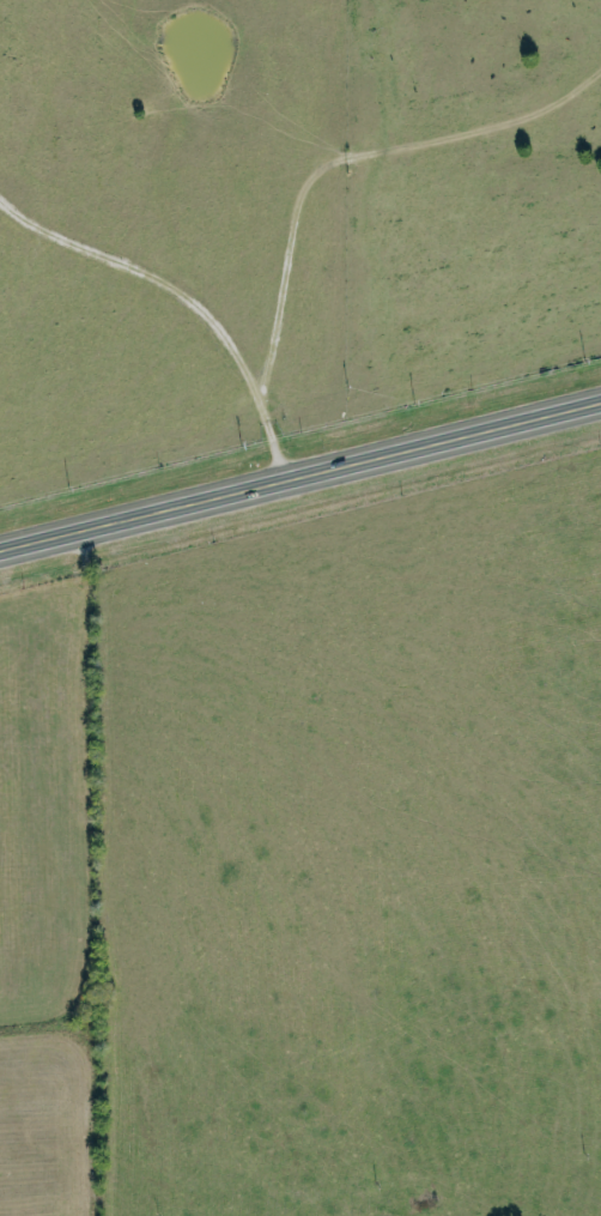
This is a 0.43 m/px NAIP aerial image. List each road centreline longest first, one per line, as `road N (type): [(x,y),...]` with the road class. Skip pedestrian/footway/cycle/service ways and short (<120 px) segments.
road 1 (primary): [(0,553),(600,404)]

